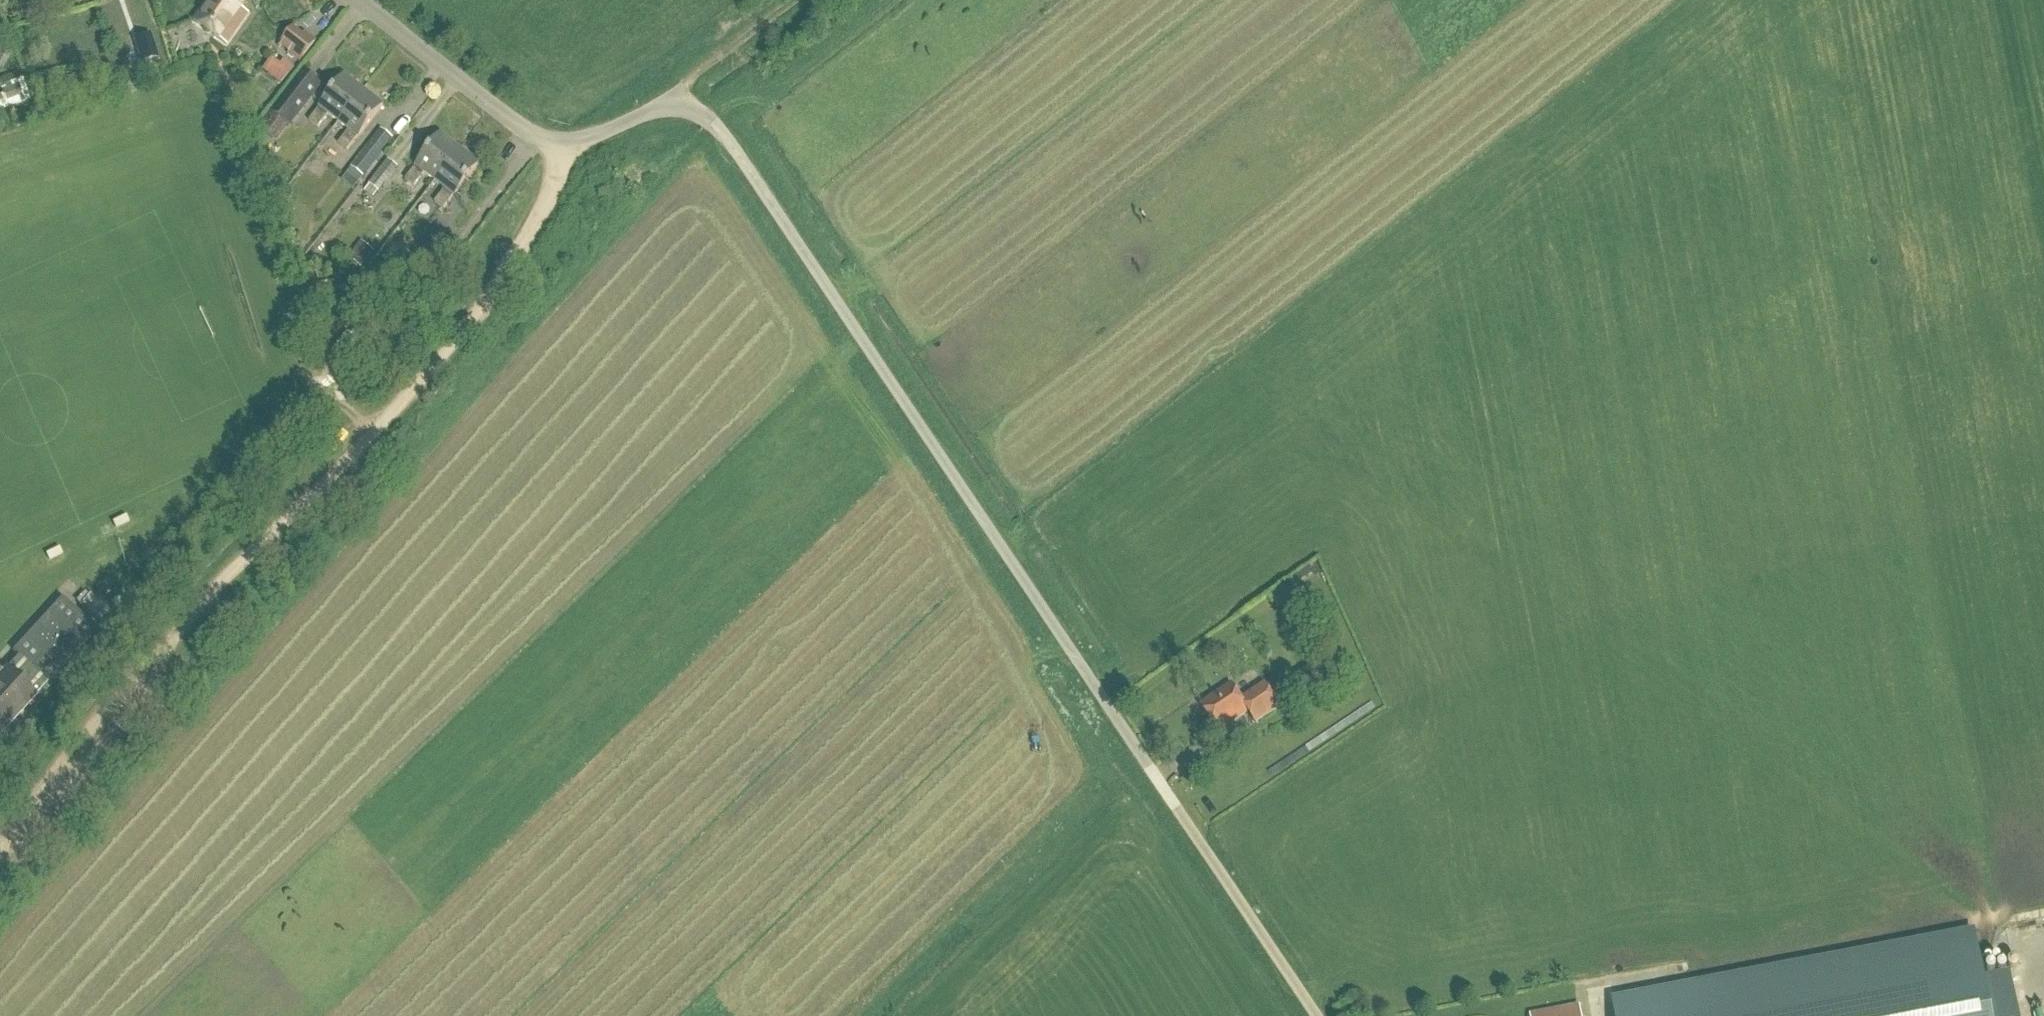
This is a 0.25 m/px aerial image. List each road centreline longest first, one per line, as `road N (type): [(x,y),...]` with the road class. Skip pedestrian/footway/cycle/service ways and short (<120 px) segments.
road 1 (unclassified): [(1316,1015),(717,125),(683,102),(584,141),(545,142),(354,0)]
road 2 (track): [(565,145),(540,225),(439,363),(233,574),(0,840)]
road 3 (track): [(683,102),(686,85),(794,0)]

